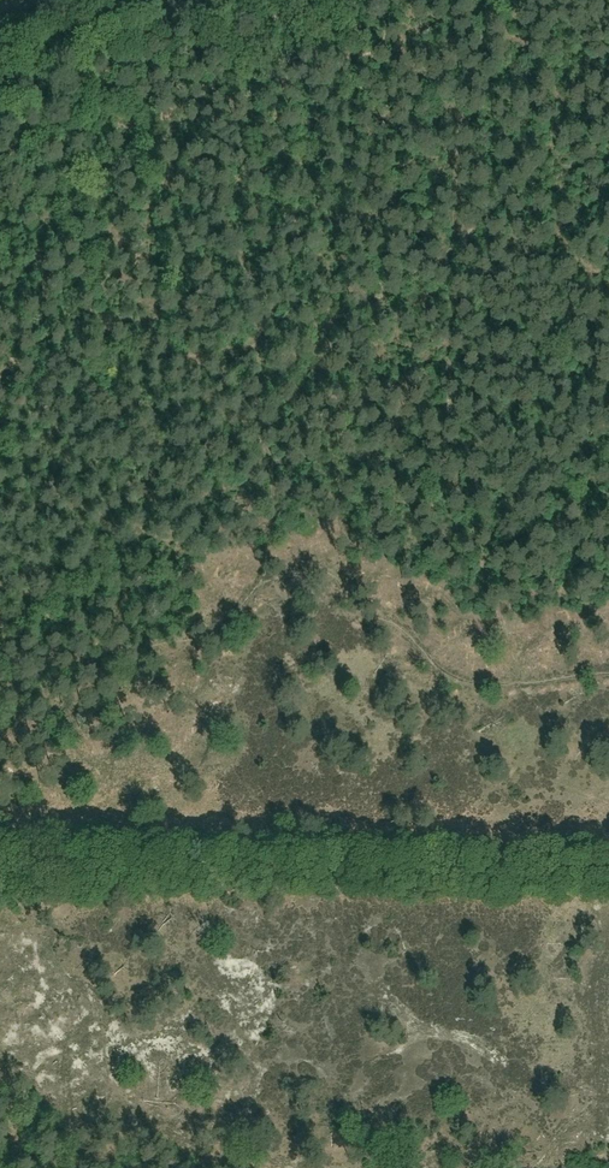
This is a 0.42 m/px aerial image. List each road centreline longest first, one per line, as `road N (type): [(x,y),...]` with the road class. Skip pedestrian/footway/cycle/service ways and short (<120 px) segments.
road 1 (track): [(0,869),(608,871)]

